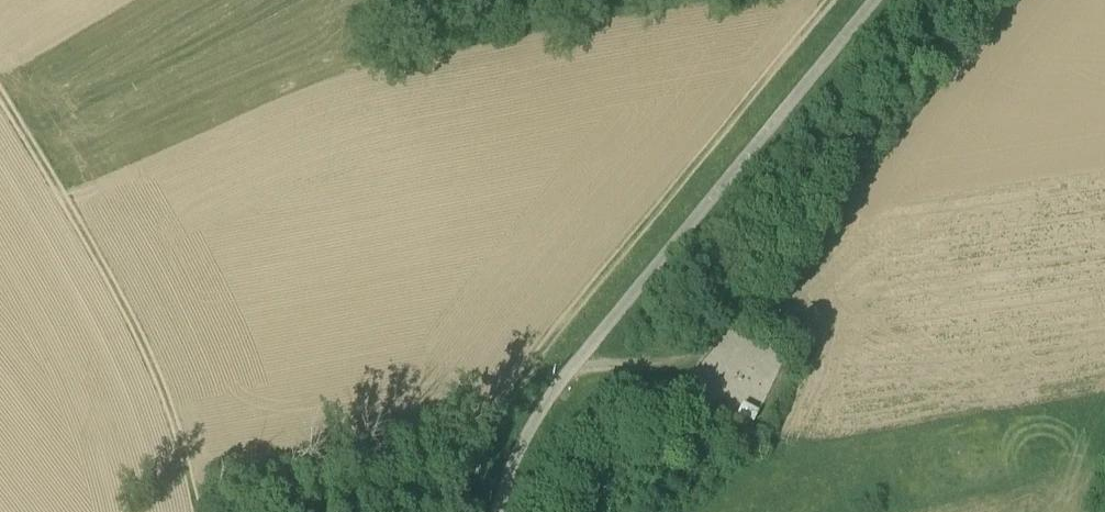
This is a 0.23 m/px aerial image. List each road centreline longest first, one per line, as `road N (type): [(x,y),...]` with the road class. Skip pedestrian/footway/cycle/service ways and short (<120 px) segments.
road 1 (track): [(829,0),(574,304),(497,412),(460,511)]
road 2 (track): [(0,115),(132,333),(198,511)]
road 3 (track): [(571,377),(690,361),(719,331)]

